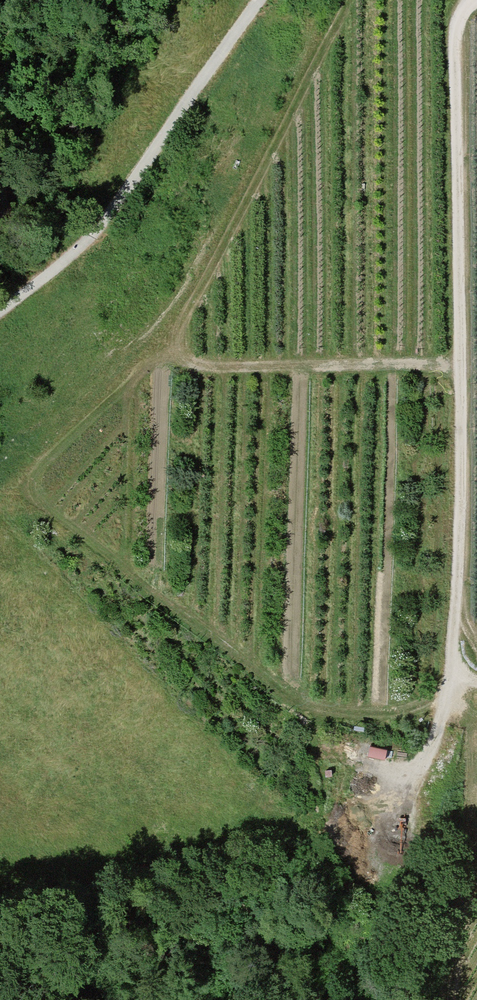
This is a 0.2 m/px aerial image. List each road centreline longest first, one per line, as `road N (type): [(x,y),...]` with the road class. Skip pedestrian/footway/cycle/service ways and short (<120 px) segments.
road 1 (track): [(456,663),(450,632),(459,428),(454,30),(468,0)]
road 2 (track): [(0,324),(76,250),(256,0)]
road 3 (track): [(456,663),(423,760),(327,754)]

